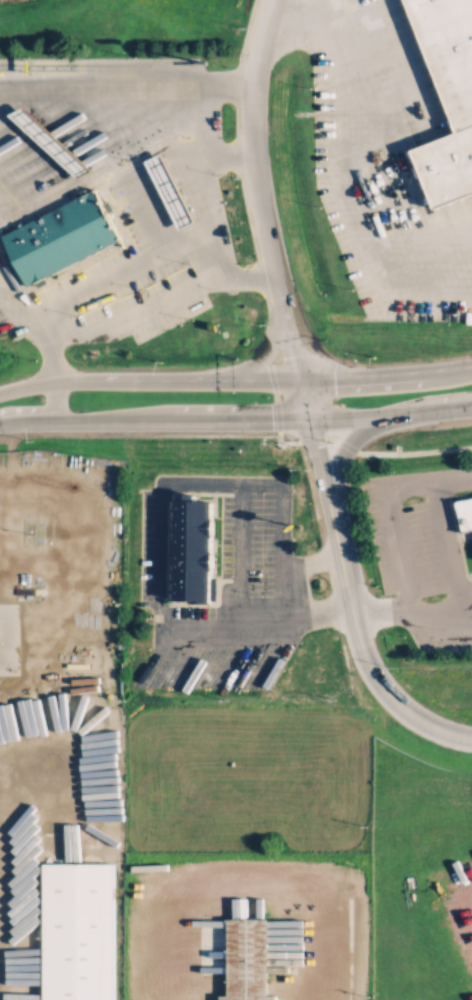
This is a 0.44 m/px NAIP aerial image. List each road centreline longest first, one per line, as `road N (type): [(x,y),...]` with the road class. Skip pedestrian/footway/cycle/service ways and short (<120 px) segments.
road 1 (residential): [(272,0),(250,100),(251,173),(294,380)]
road 2 (secondary): [(0,431),(278,426)]
road 3 (secondary): [(274,380),(69,384),(0,396)]
road 4 (tertiary): [(340,561),(386,691),(424,727),(471,742)]
road 5 (secondary): [(278,426),(471,411)]
road 6 (secondary): [(471,370),(294,380)]

